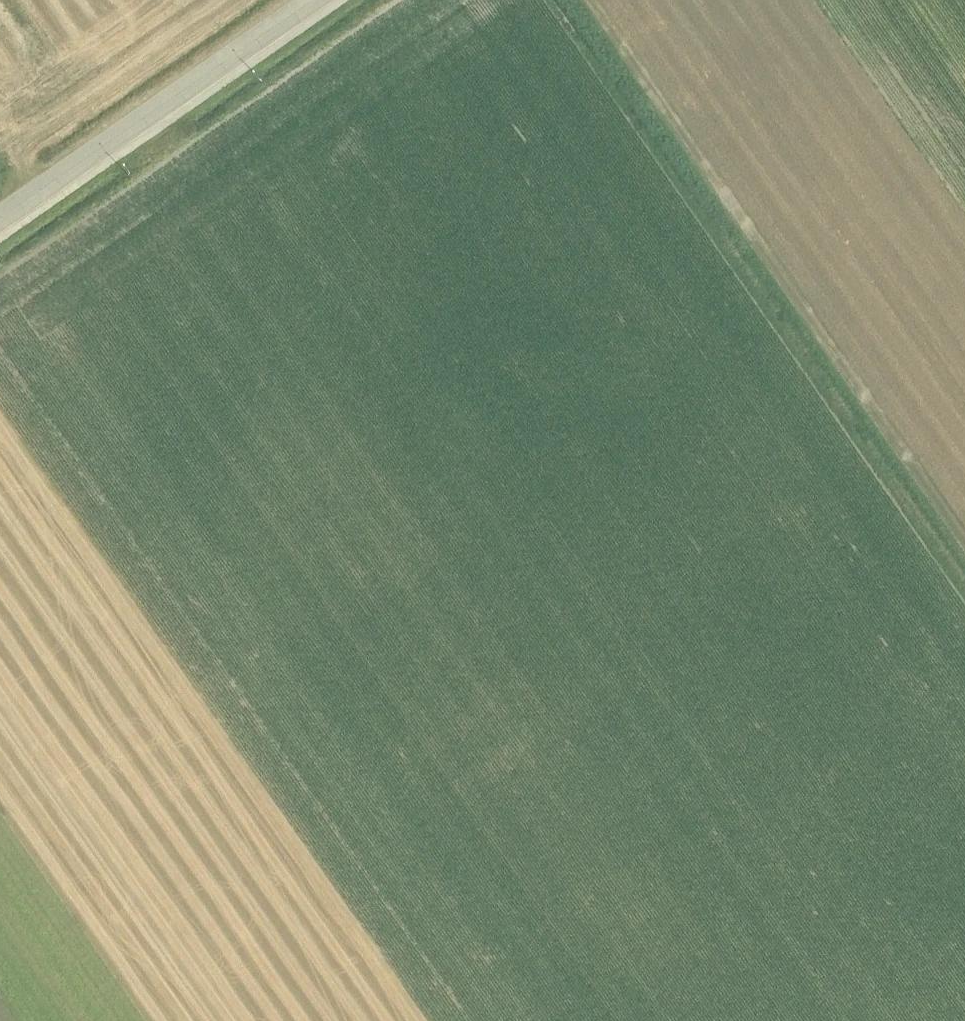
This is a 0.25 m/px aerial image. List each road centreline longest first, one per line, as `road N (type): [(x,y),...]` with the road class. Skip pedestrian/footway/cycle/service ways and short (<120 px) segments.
road 1 (track): [(588,0),(964,543)]
road 2 (tertiary): [(0,219),(314,0)]

